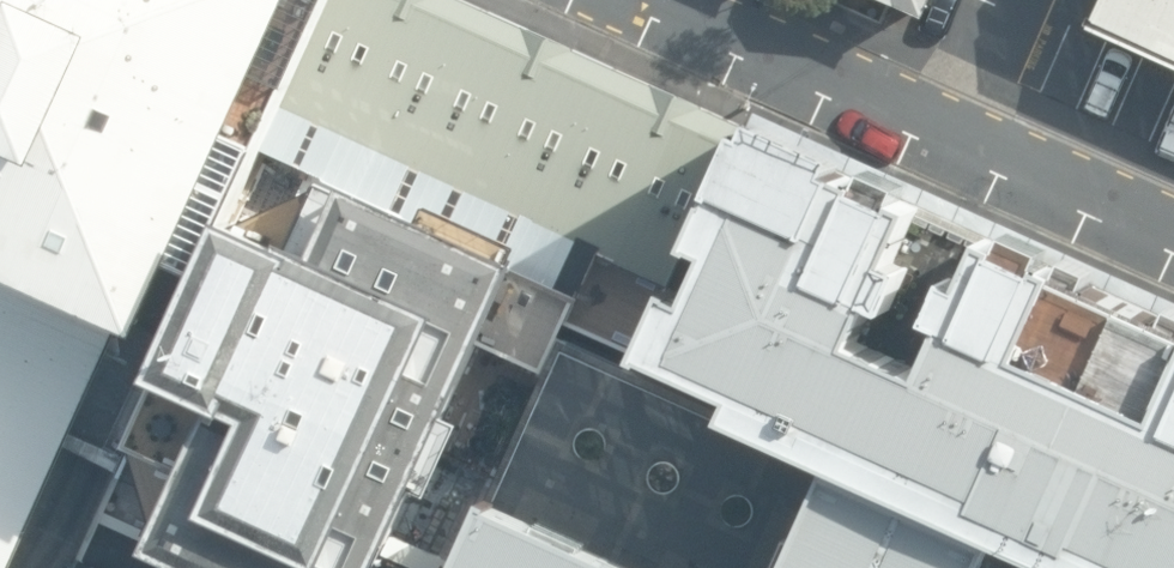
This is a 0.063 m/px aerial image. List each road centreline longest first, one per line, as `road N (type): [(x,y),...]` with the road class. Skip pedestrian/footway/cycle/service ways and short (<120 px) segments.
road 1 (unclassified): [(1173,238),(652,0)]

